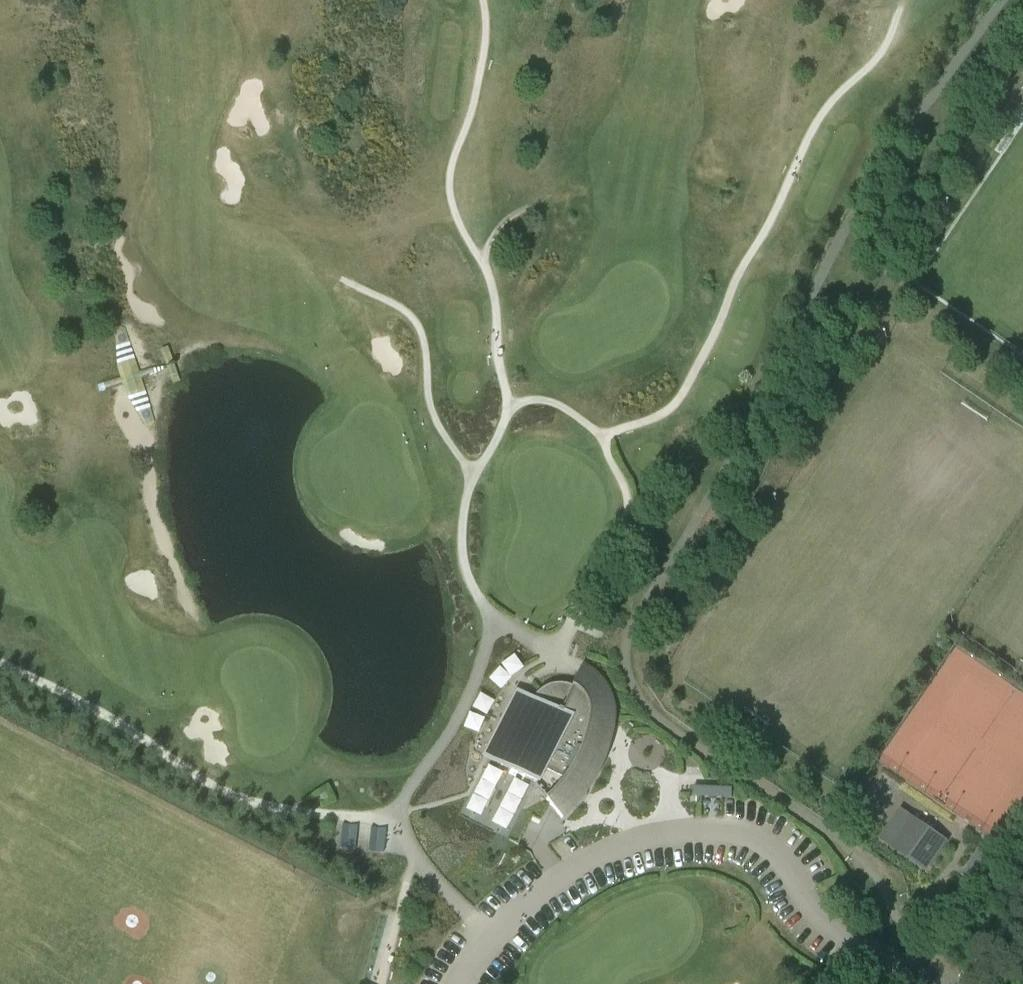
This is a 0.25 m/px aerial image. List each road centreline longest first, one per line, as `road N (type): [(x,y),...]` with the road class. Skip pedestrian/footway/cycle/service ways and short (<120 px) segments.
road 1 (track): [(381,825),(449,730),(490,627),(465,571),(461,515),(506,404),(488,275),(462,232),(447,181),(476,90),(486,34),(481,0)]
road 2 (track): [(494,931),(381,825),(260,805),(211,786),(80,701),(0,661)]
road 3 (track): [(602,436),(662,412),(685,388),(820,113),(880,53),(898,9)]
road 4 (track): [(506,404),(556,403),(599,433),(627,510),(554,652),(489,616)]
road 5 (track): [(471,477),(432,415),(423,345),(410,316),(343,281)]
road 6 (track): [(380,983),(409,851)]

